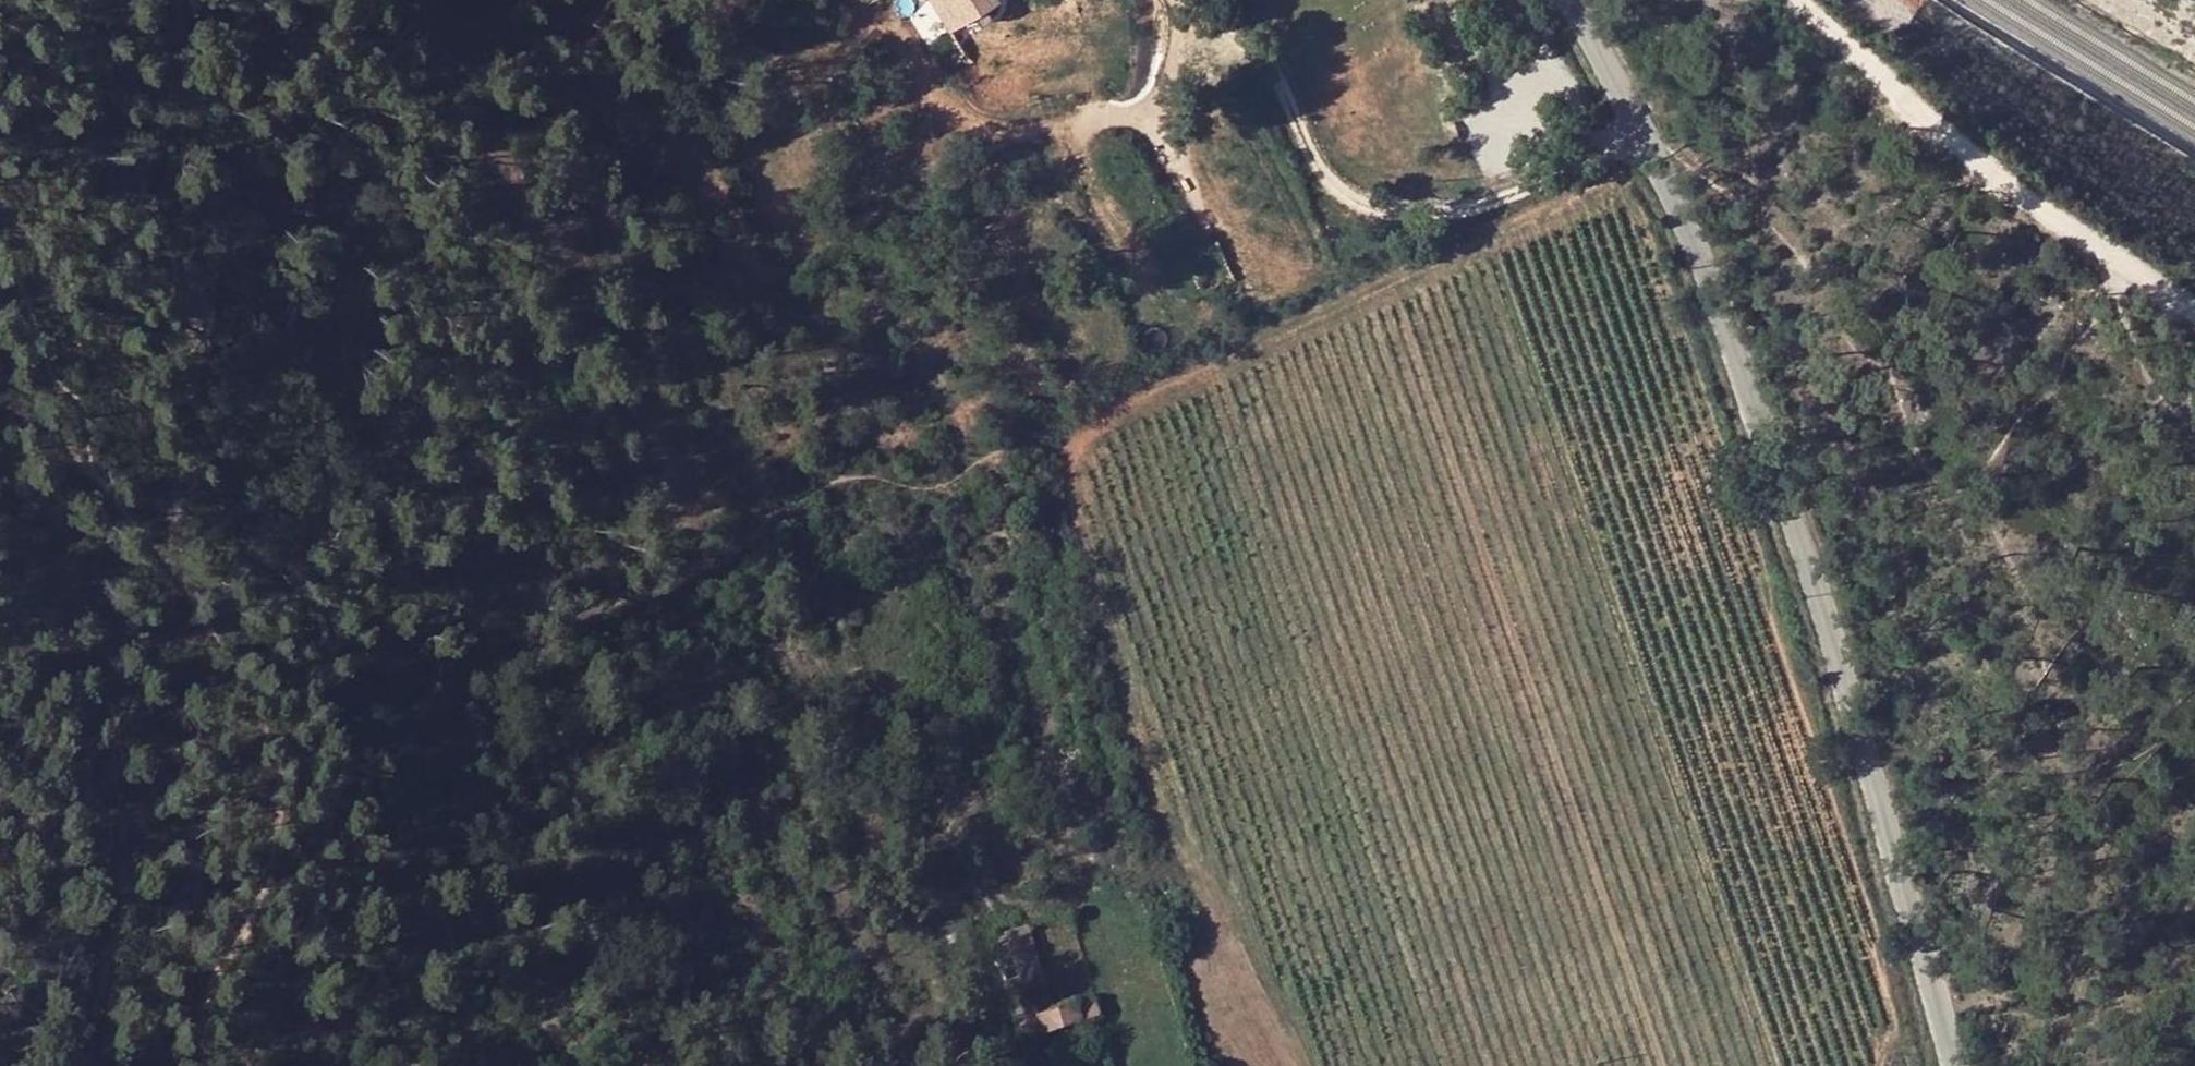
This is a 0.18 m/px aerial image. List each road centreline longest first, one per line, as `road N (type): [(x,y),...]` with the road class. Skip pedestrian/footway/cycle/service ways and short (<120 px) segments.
road 1 (unclassified): [(1573,0),(1716,291),(1771,446),(1950,1065)]
road 2 (track): [(2194,298),(2029,176),(1822,0)]

